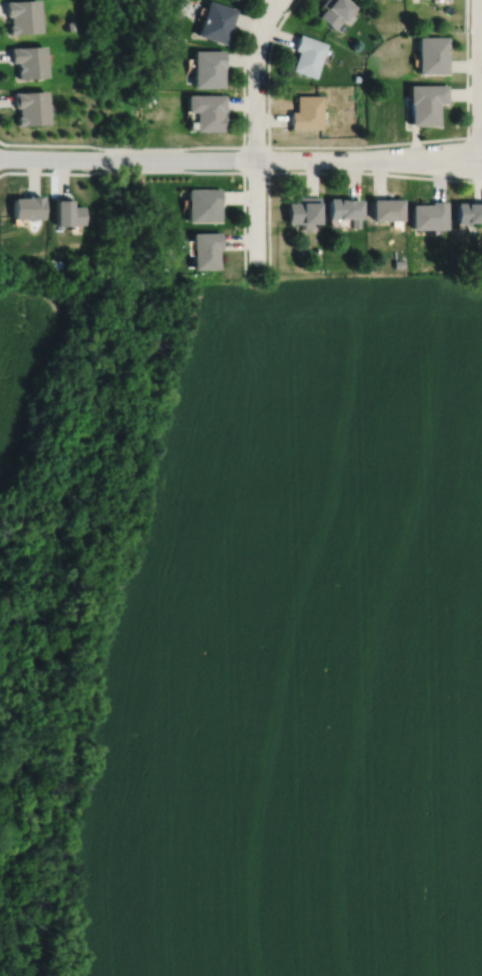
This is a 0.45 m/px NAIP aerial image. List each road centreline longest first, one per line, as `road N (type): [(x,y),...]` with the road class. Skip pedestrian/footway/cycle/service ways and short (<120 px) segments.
road 1 (residential): [(375,158),(0,157)]
road 2 (residential): [(279,0),(258,41),(256,265)]
road 3 (residential): [(478,0),(479,169)]

